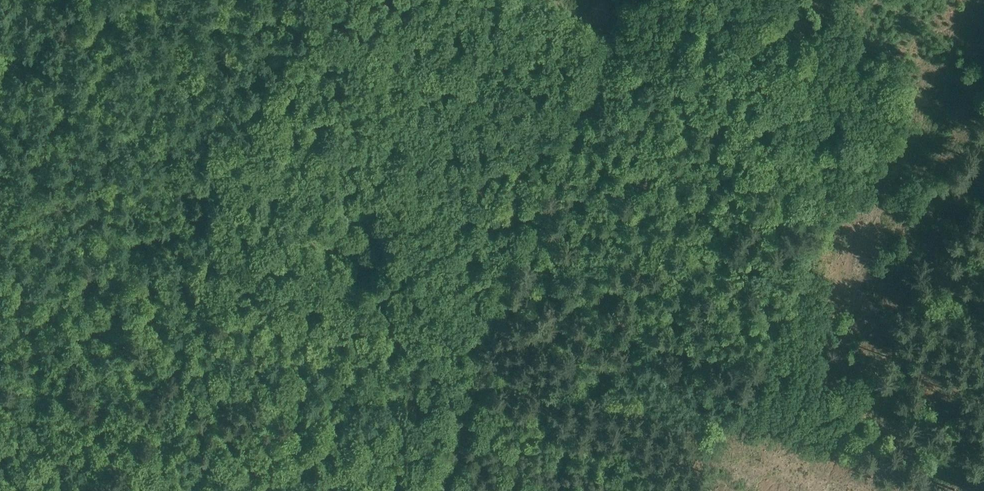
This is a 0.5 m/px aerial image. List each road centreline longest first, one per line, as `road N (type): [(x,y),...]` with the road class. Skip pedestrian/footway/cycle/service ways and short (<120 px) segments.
road 1 (track): [(0,211),(453,398)]
road 2 (track): [(601,31),(496,297)]
road 3 (track): [(496,297),(445,323),(298,490)]
road 4 (track): [(453,398),(681,490)]

